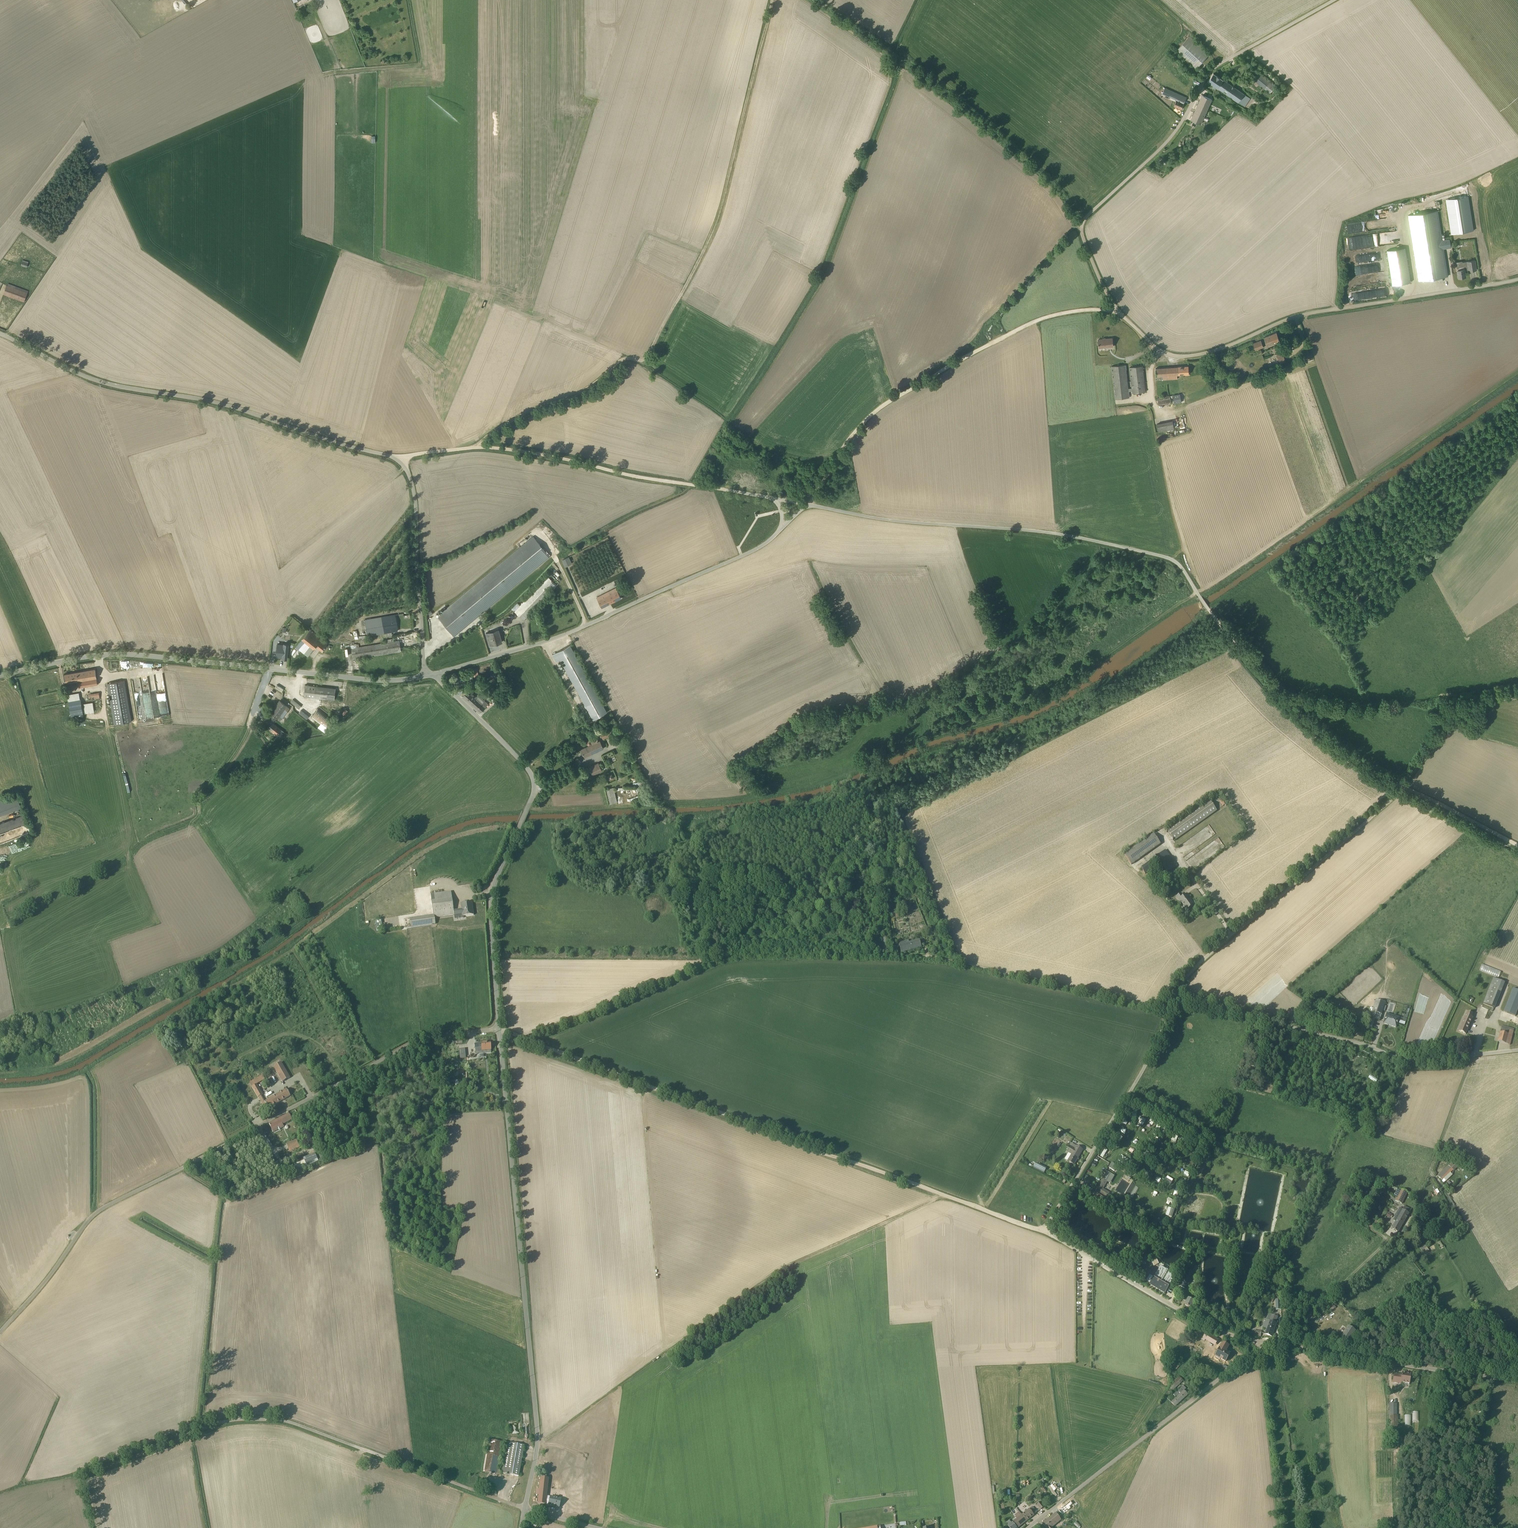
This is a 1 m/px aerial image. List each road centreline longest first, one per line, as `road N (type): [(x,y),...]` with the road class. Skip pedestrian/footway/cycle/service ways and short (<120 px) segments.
road 1 (track): [(526,812),(705,803),(832,780),(1044,701),(1196,592)]
road 2 (unclassified): [(0,332),(102,382),(236,406),(398,460),(415,494),(426,676)]
road 3 (unclassified): [(499,1029),(414,1042),(95,1212),(0,1331)]
road 4 (track): [(499,1029),(1055,1235)]
road 5 (track): [(478,446),(504,425),(599,381),(622,359),(642,366),(716,231),(772,0)]
road 6 (unclassified): [(1267,1342),(1207,1325),(1052,1231),(1173,1014)]
road 7 (unclassified): [(525,1508),(537,1423),(499,1029)]
road 8 (track): [(537,1444),(782,1267),(943,1194)]
road 9 (unclassified): [(87,1475),(211,1425),(272,1419),(525,1508)]
road 10 (unclassified): [(1116,310),(1080,231),(1083,221),(1169,141),(1222,63),(1334,0)]
road 11 (unclassified): [(1116,310),(1160,353),(1192,358),(1316,314),(1517,281)]
road 12 (unclassified): [(426,676),(385,680),(132,654),(0,674)]
road 13 (unclassified): [(1207,608),(1177,563),(1158,555),(1055,534),(809,505)]
road 14 (unclassified): [(499,1029),(491,901),(533,782),(433,674)]
road 15 (track): [(269,669),(238,749),(199,797),(196,820),(13,923)]
road 16 (track): [(1116,310),(1030,324),(897,398),(848,442),(809,505)]
road 17 (unclassified): [(782,530),(742,556),(586,626),(433,674)]
road 18 (track): [(1210,612),(1517,393)]
road 19 (track): [(0,1077),(61,1066),(314,913)]
road 20 (unclassified): [(1517,1053),(1413,1059),(1179,1000)]
road 21 (unclassified): [(1030,1527),(1267,1342)]
road 22 (track): [(1401,788),(1293,710),(1210,612)]
road 23 (unclassified): [(1267,1342),(1517,1381)]
road 24 (track): [(478,446),(726,491)]
road 25 (unclassified): [(1173,1014),(936,958)]
road 26 (track): [(1236,933),(1401,788)]
road 27 (track): [(1401,788),(1462,708),(1517,698)]
road 28 (track): [(1390,1244),(1279,1344)]
road 29 (track): [(1517,847),(1401,788)]
road 30 (track): [(1473,1056),(1431,1173)]

